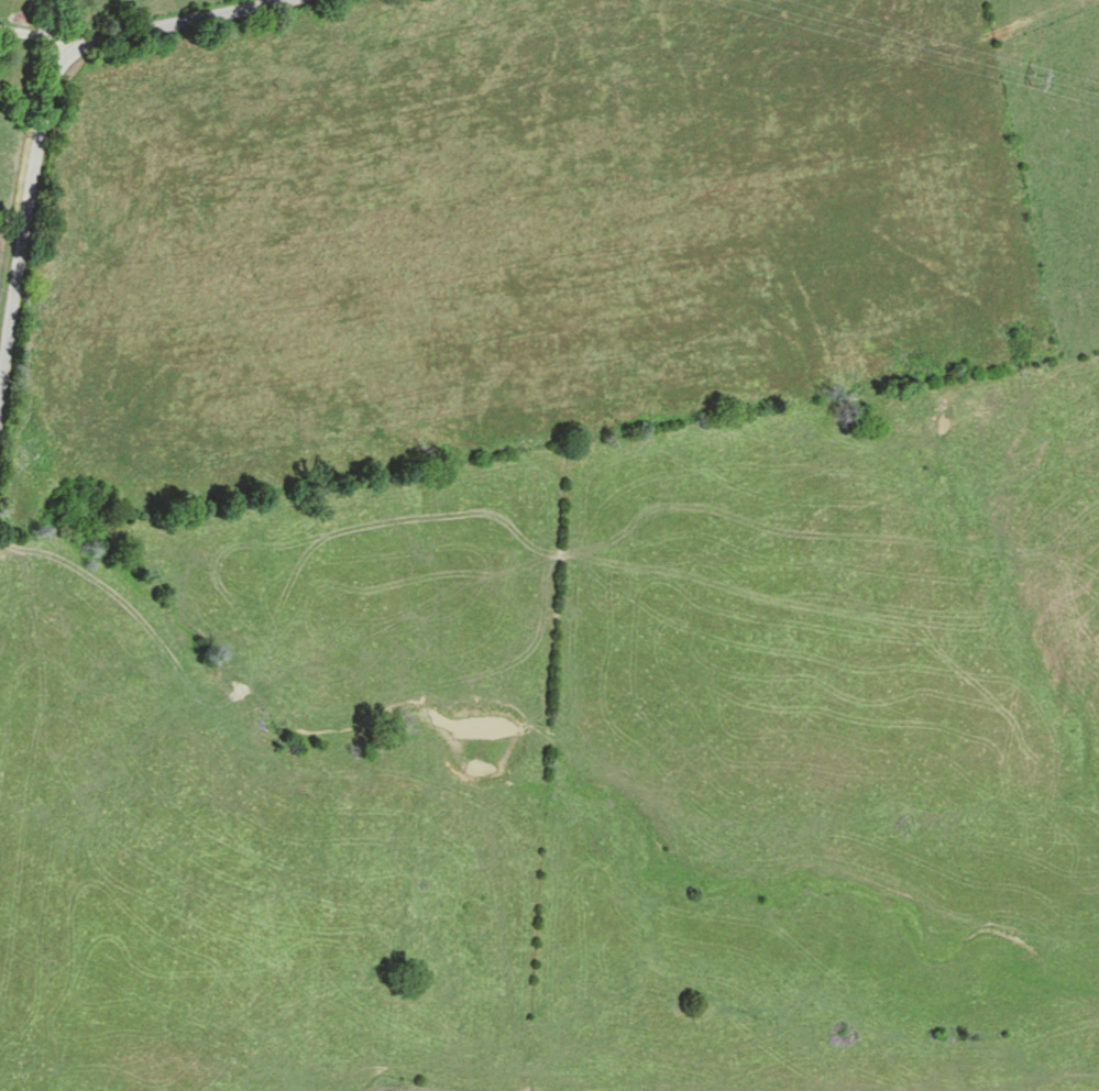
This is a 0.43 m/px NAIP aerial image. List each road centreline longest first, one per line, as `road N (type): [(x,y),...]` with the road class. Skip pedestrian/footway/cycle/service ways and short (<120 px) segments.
road 1 (residential): [(0,432),(58,60)]
road 2 (residential): [(58,60),(298,0)]

